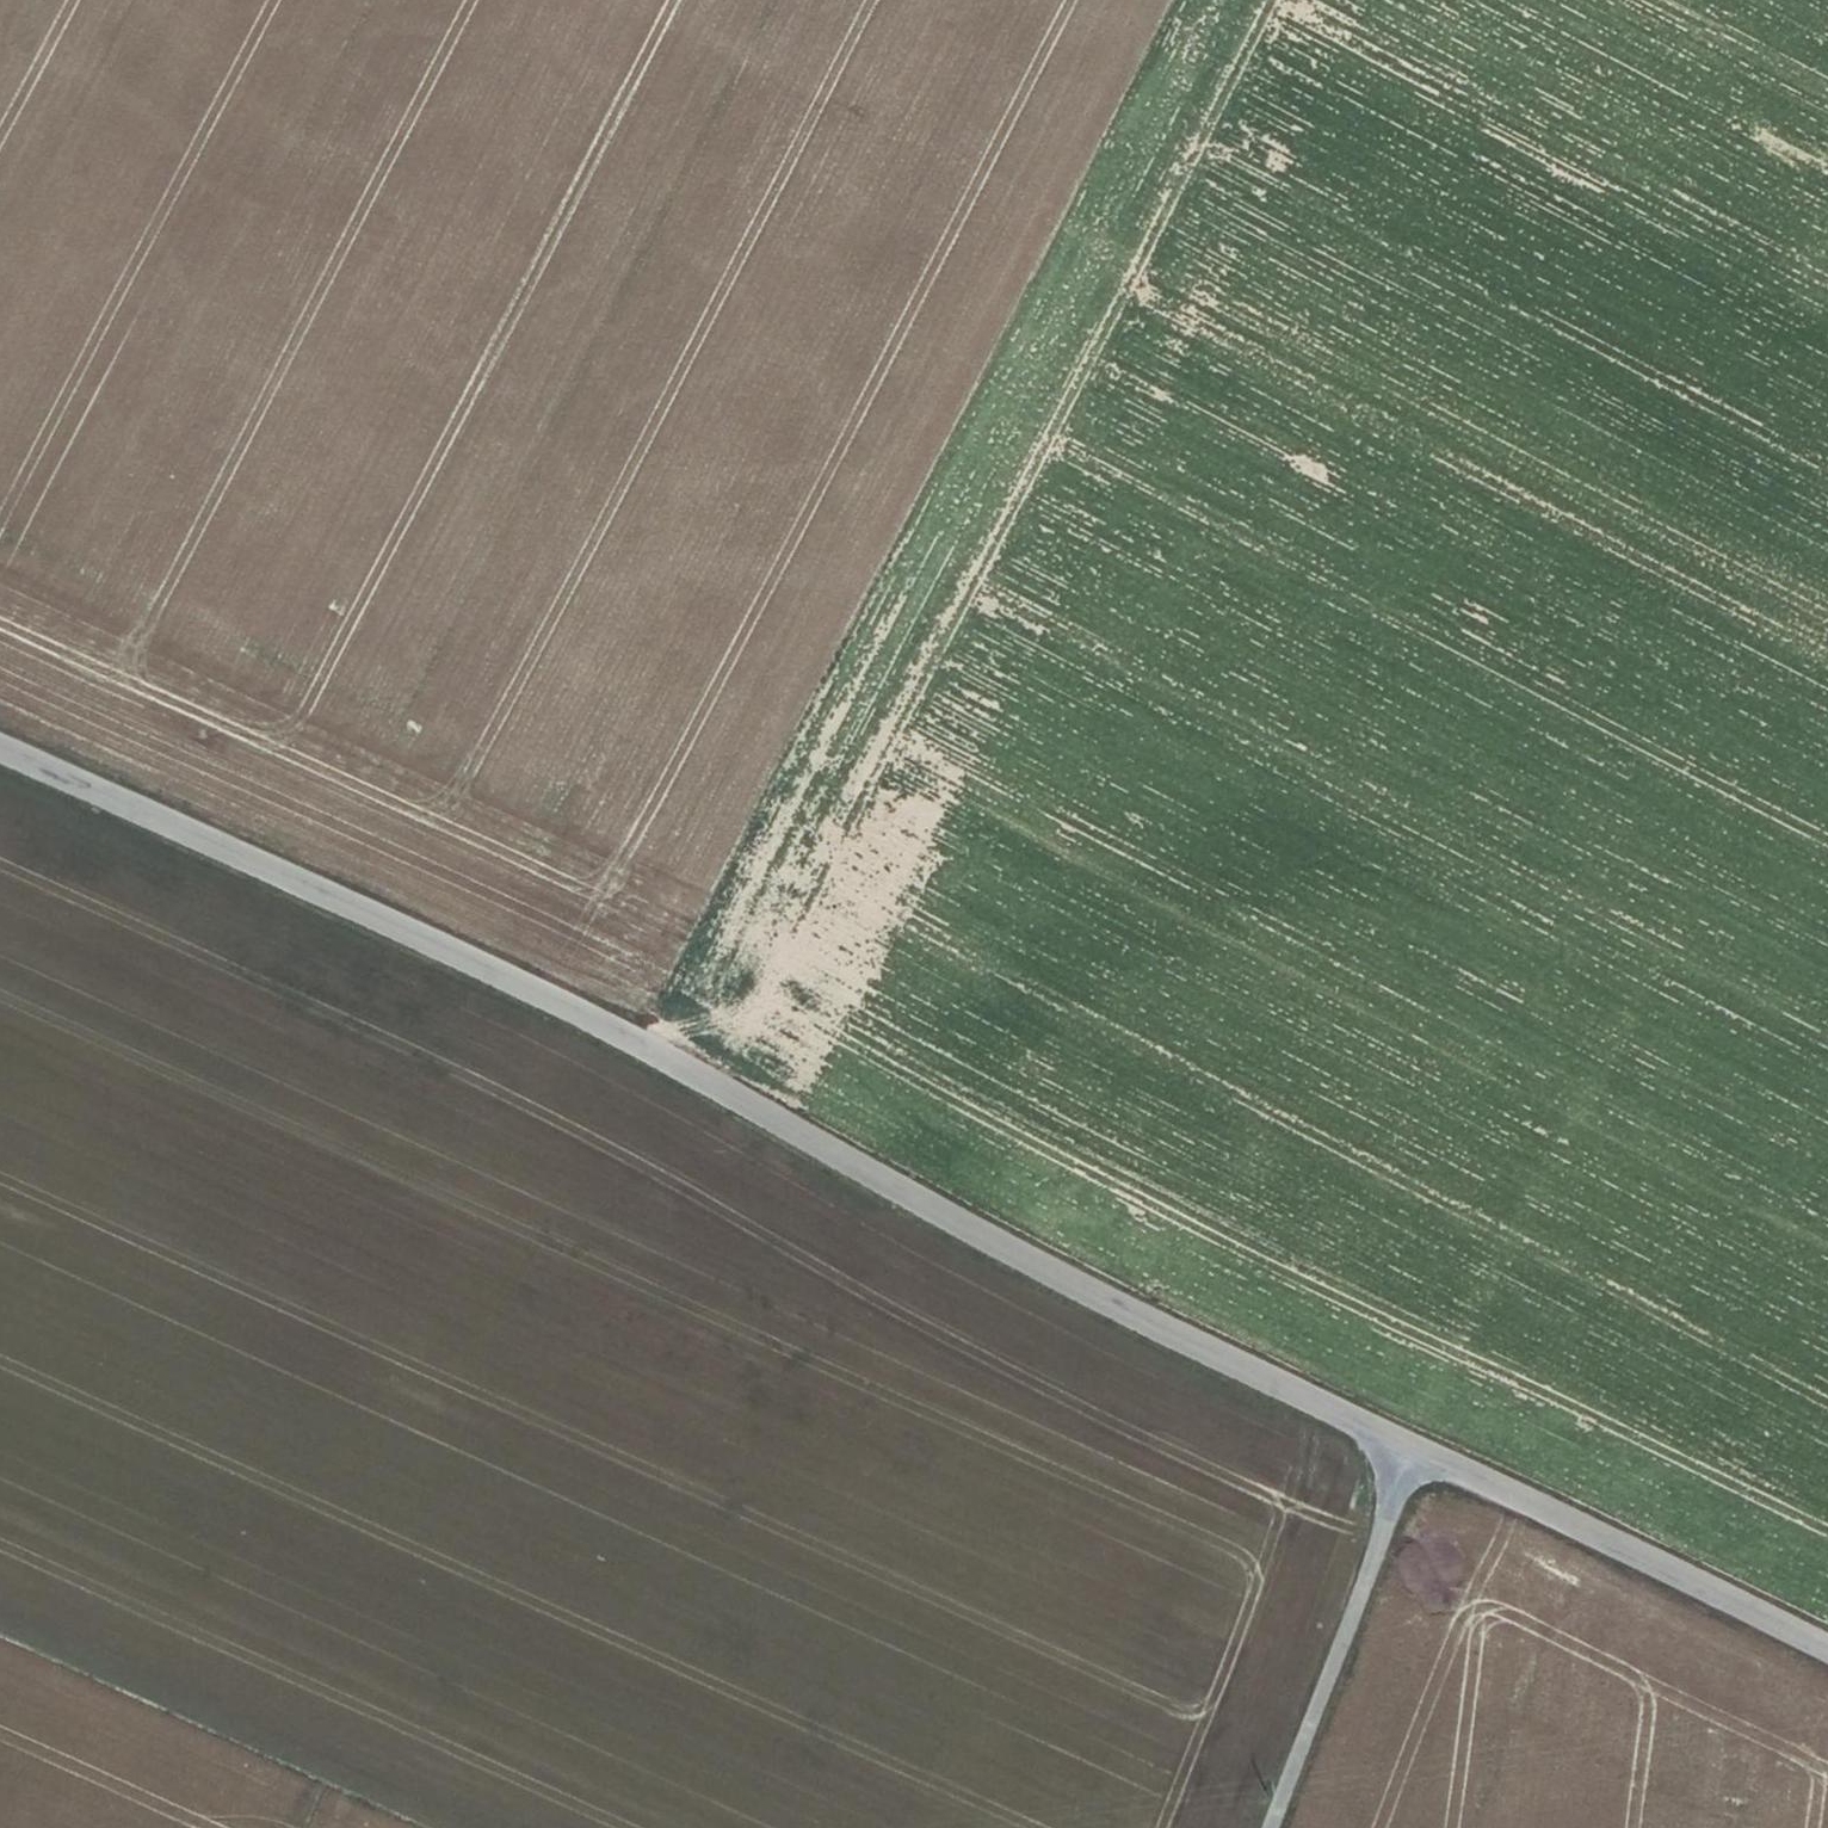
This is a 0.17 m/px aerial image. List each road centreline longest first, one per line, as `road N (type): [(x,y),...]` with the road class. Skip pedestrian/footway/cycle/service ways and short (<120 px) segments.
road 1 (unclassified): [(0,748),(620,1034),(1076,1287),(1412,1448)]
road 2 (unclassified): [(1412,1448),(1827,1649)]
road 3 (unclassified): [(1412,1448),(1273,1827)]

